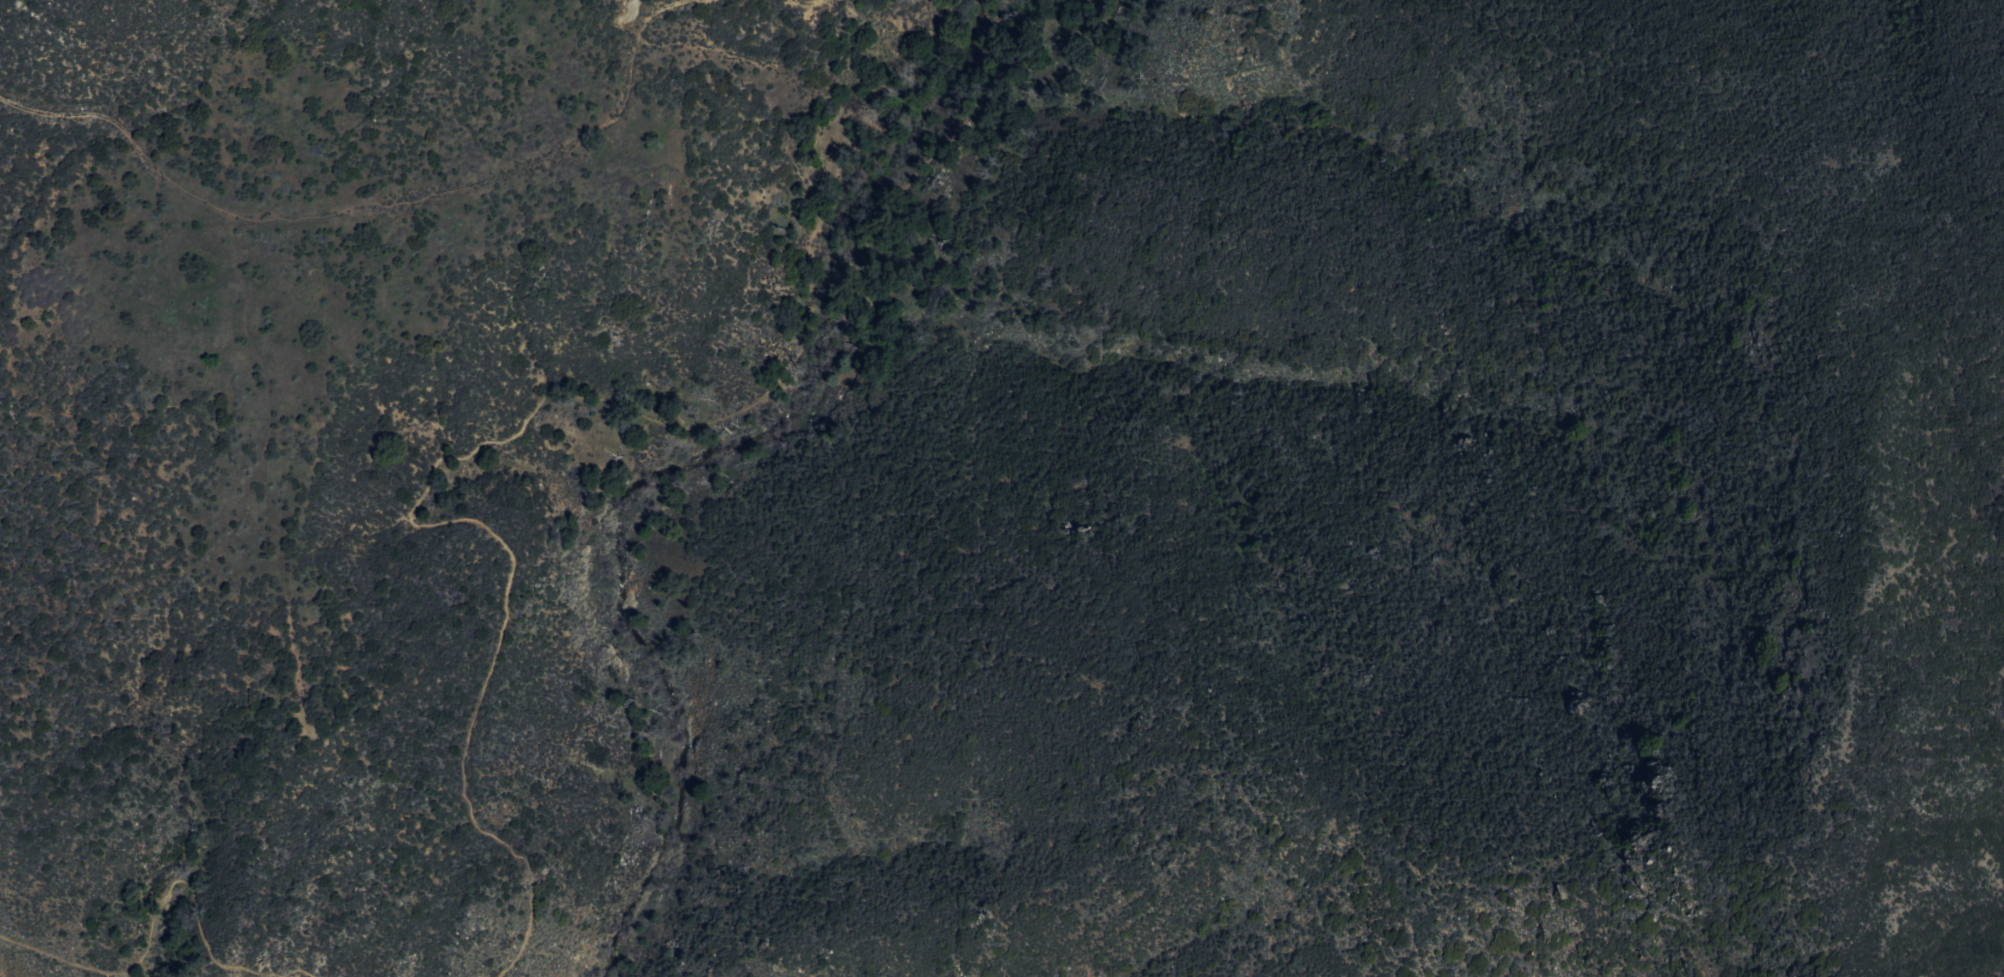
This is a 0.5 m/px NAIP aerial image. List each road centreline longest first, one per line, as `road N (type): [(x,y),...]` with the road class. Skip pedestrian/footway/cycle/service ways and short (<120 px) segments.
road 1 (track): [(0,97),(48,118),(98,117),(120,126),(162,181),(239,219),(266,223),(472,191),(606,130),(622,116),(640,30),(692,0)]
road 2 (track): [(832,291),(808,244),(815,217),(780,62),(636,40)]

